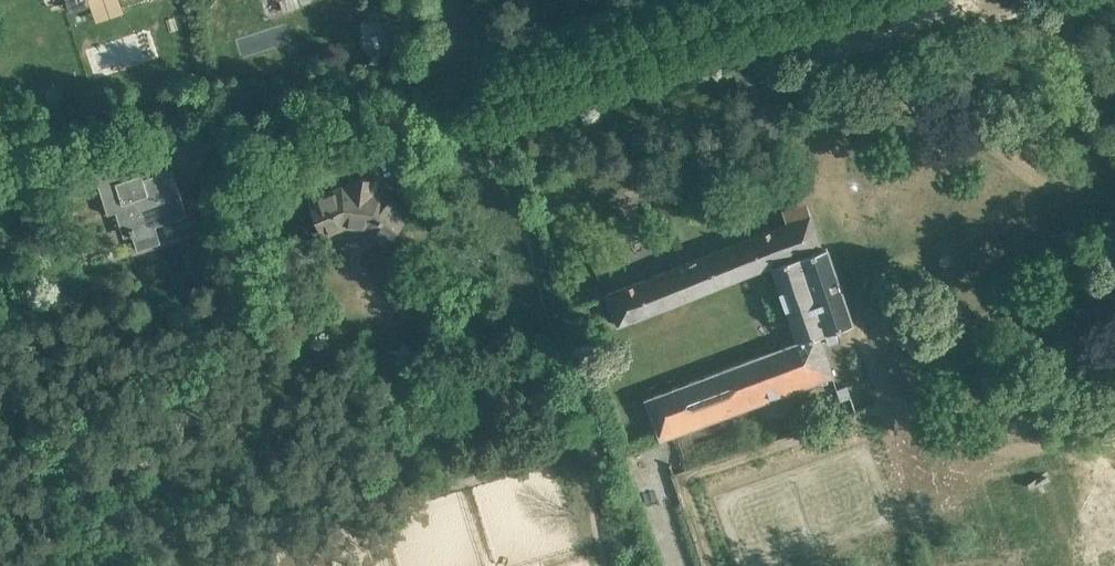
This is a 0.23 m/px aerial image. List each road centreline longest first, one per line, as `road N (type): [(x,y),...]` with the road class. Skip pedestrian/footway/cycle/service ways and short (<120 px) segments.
road 1 (unclassified): [(471,70),(674,0)]
road 2 (track): [(333,103),(465,55)]

